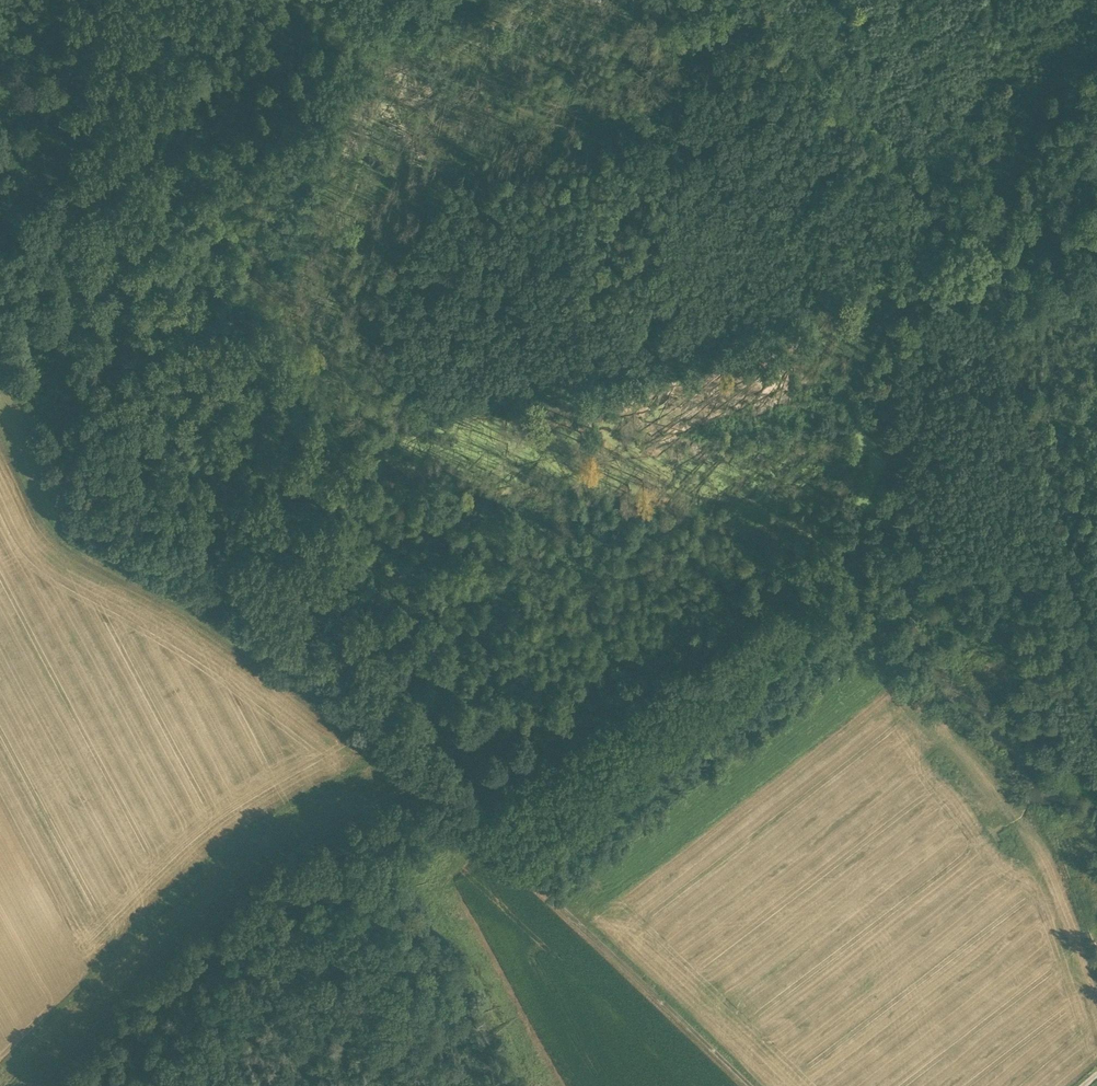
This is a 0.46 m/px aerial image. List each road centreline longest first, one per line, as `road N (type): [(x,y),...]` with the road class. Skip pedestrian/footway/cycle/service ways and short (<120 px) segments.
road 1 (track): [(0,429),(59,539),(231,637),(426,778)]
road 2 (track): [(44,1085),(251,880),(426,778)]
road 3 (track): [(426,778),(750,1085)]

